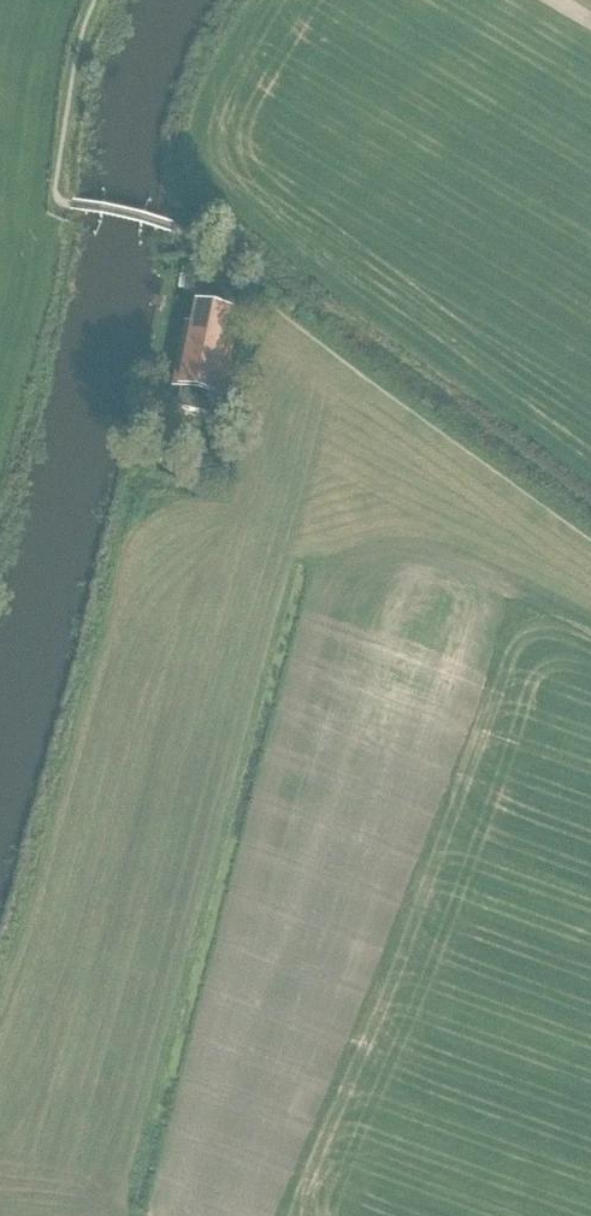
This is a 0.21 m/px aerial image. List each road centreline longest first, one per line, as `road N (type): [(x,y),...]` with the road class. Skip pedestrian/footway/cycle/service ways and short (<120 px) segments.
road 1 (track): [(590,592),(281,371)]

